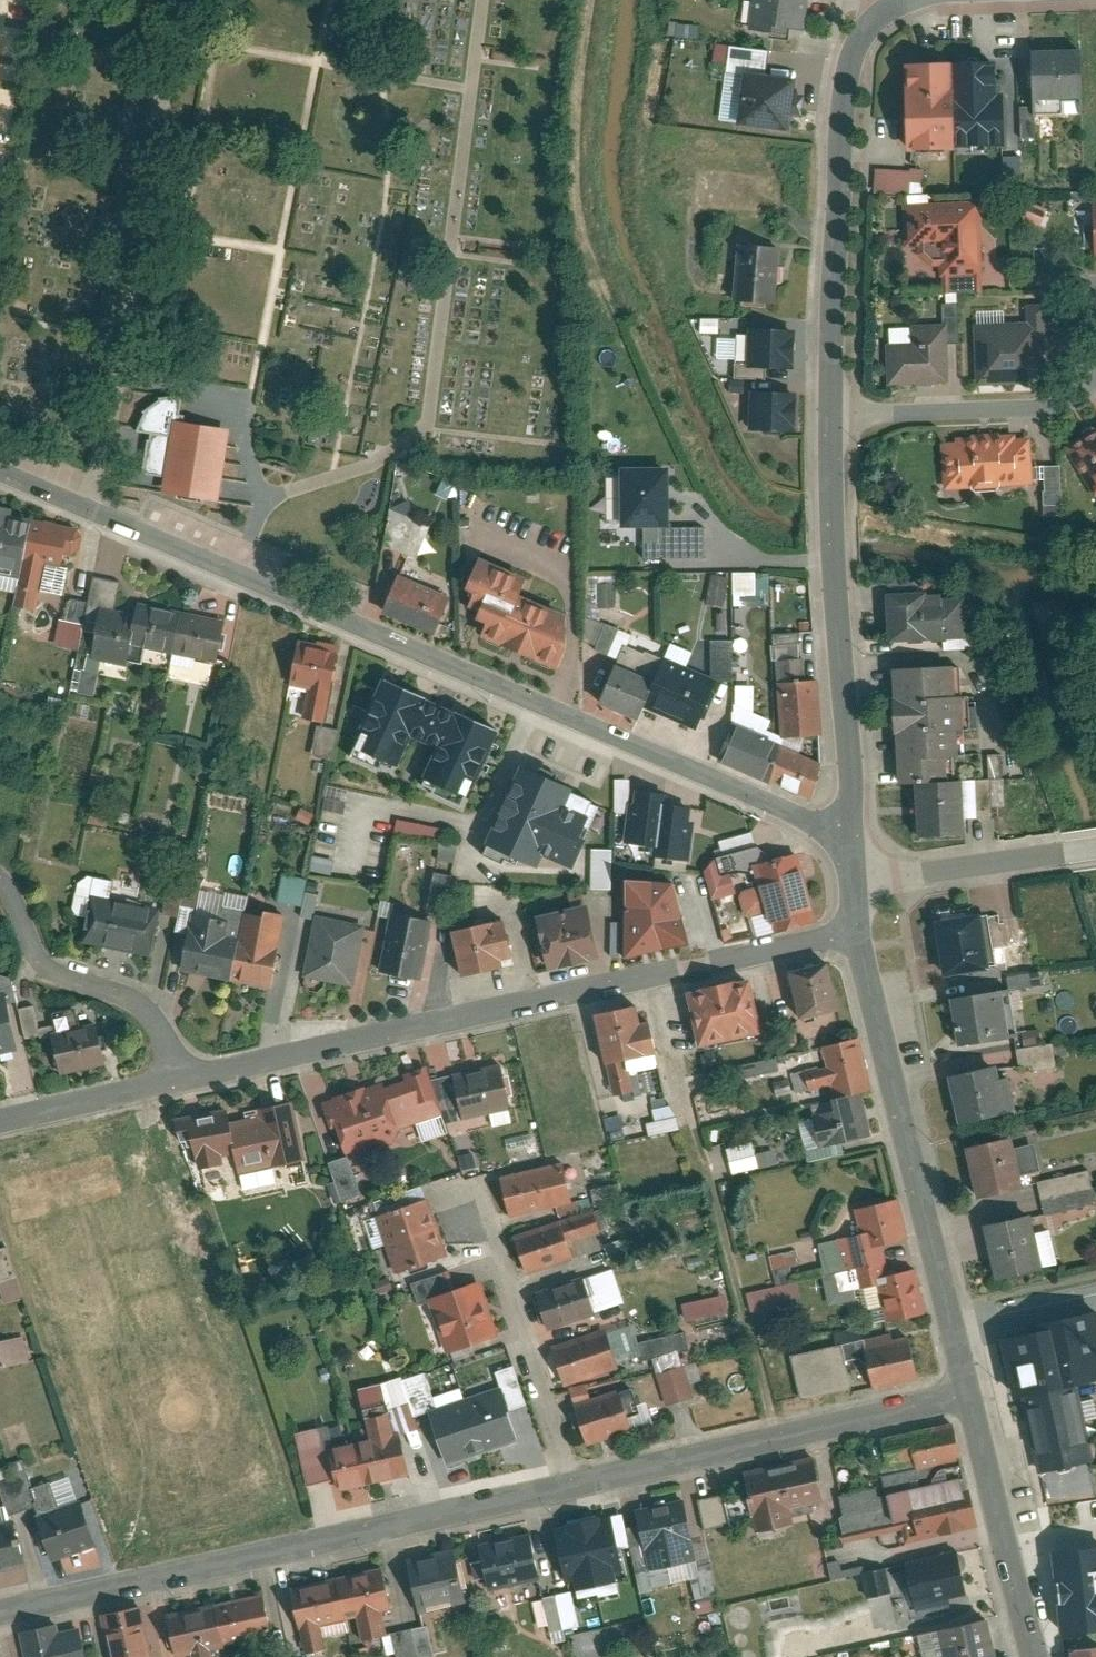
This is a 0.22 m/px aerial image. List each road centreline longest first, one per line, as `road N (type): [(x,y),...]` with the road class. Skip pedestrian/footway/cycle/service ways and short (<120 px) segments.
road 1 (residential): [(0,472),(835,838)]
road 2 (residential): [(844,919),(168,1079)]
road 3 (residential): [(0,1610),(574,1483)]
road 4 (residential): [(844,919),(966,1390)]
road 5 (residential): [(831,417),(849,65),(866,31),(891,10)]
road 6 (residential): [(835,838),(831,417)]
road 7 (residential): [(574,1483),(966,1390)]
road 8 (residential): [(471,1176),(574,1483)]
road 9 (residential): [(831,417),(1027,392),(1095,355)]
road 10 (residential): [(966,1390),(1032,1656)]
road 11 (residential): [(0,898),(15,935),(38,961),(129,999),(159,1028),(168,1079)]
road 12 (residential): [(840,878),(1095,844)]
road 13 (residential): [(168,1079),(0,1119)]

